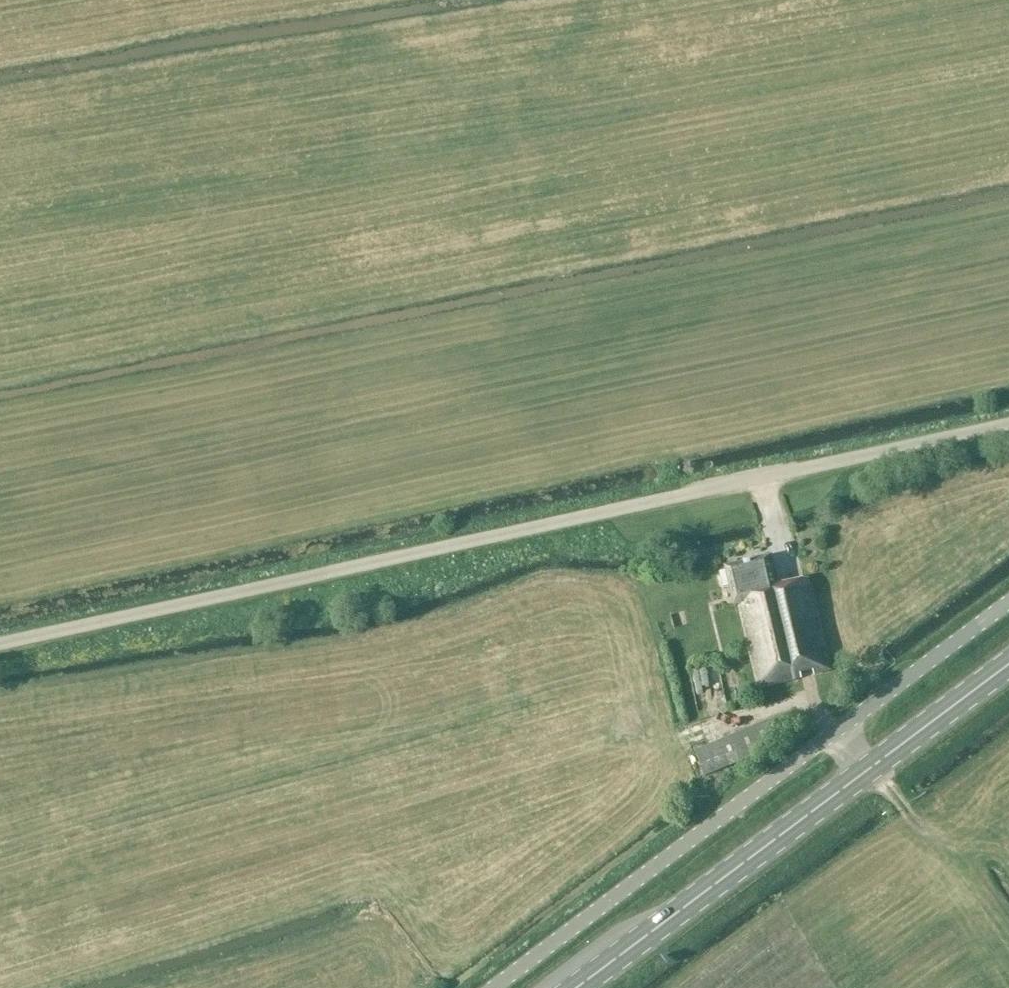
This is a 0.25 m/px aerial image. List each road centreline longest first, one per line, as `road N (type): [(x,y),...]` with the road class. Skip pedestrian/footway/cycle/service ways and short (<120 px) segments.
road 1 (unclassified): [(0,642),(1008,425)]
road 2 (unclassified): [(495,987),(1008,603)]
road 3 (primary): [(576,987),(1008,665)]

